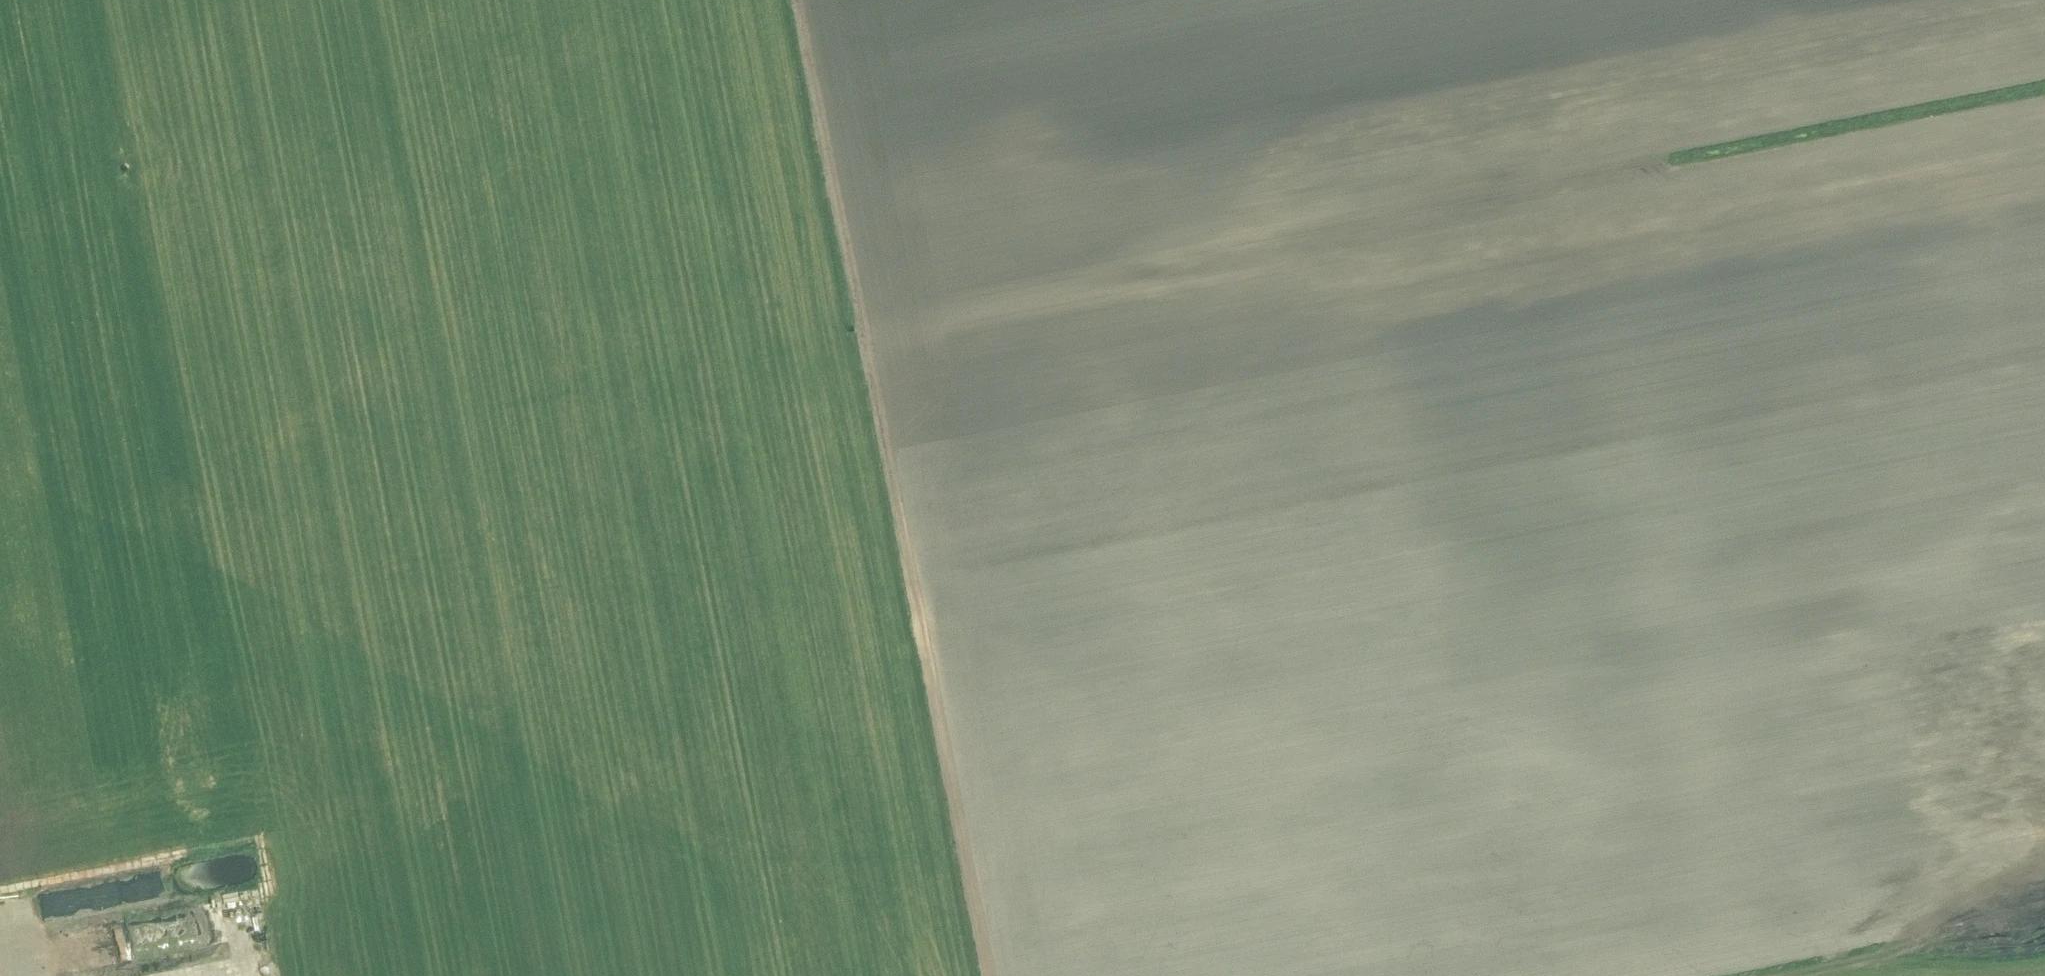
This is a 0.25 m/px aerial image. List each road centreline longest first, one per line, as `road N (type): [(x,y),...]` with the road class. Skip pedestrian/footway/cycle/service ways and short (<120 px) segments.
road 1 (track): [(985,975),(794,0)]
road 2 (track): [(1801,975),(1850,966),(1946,975)]

